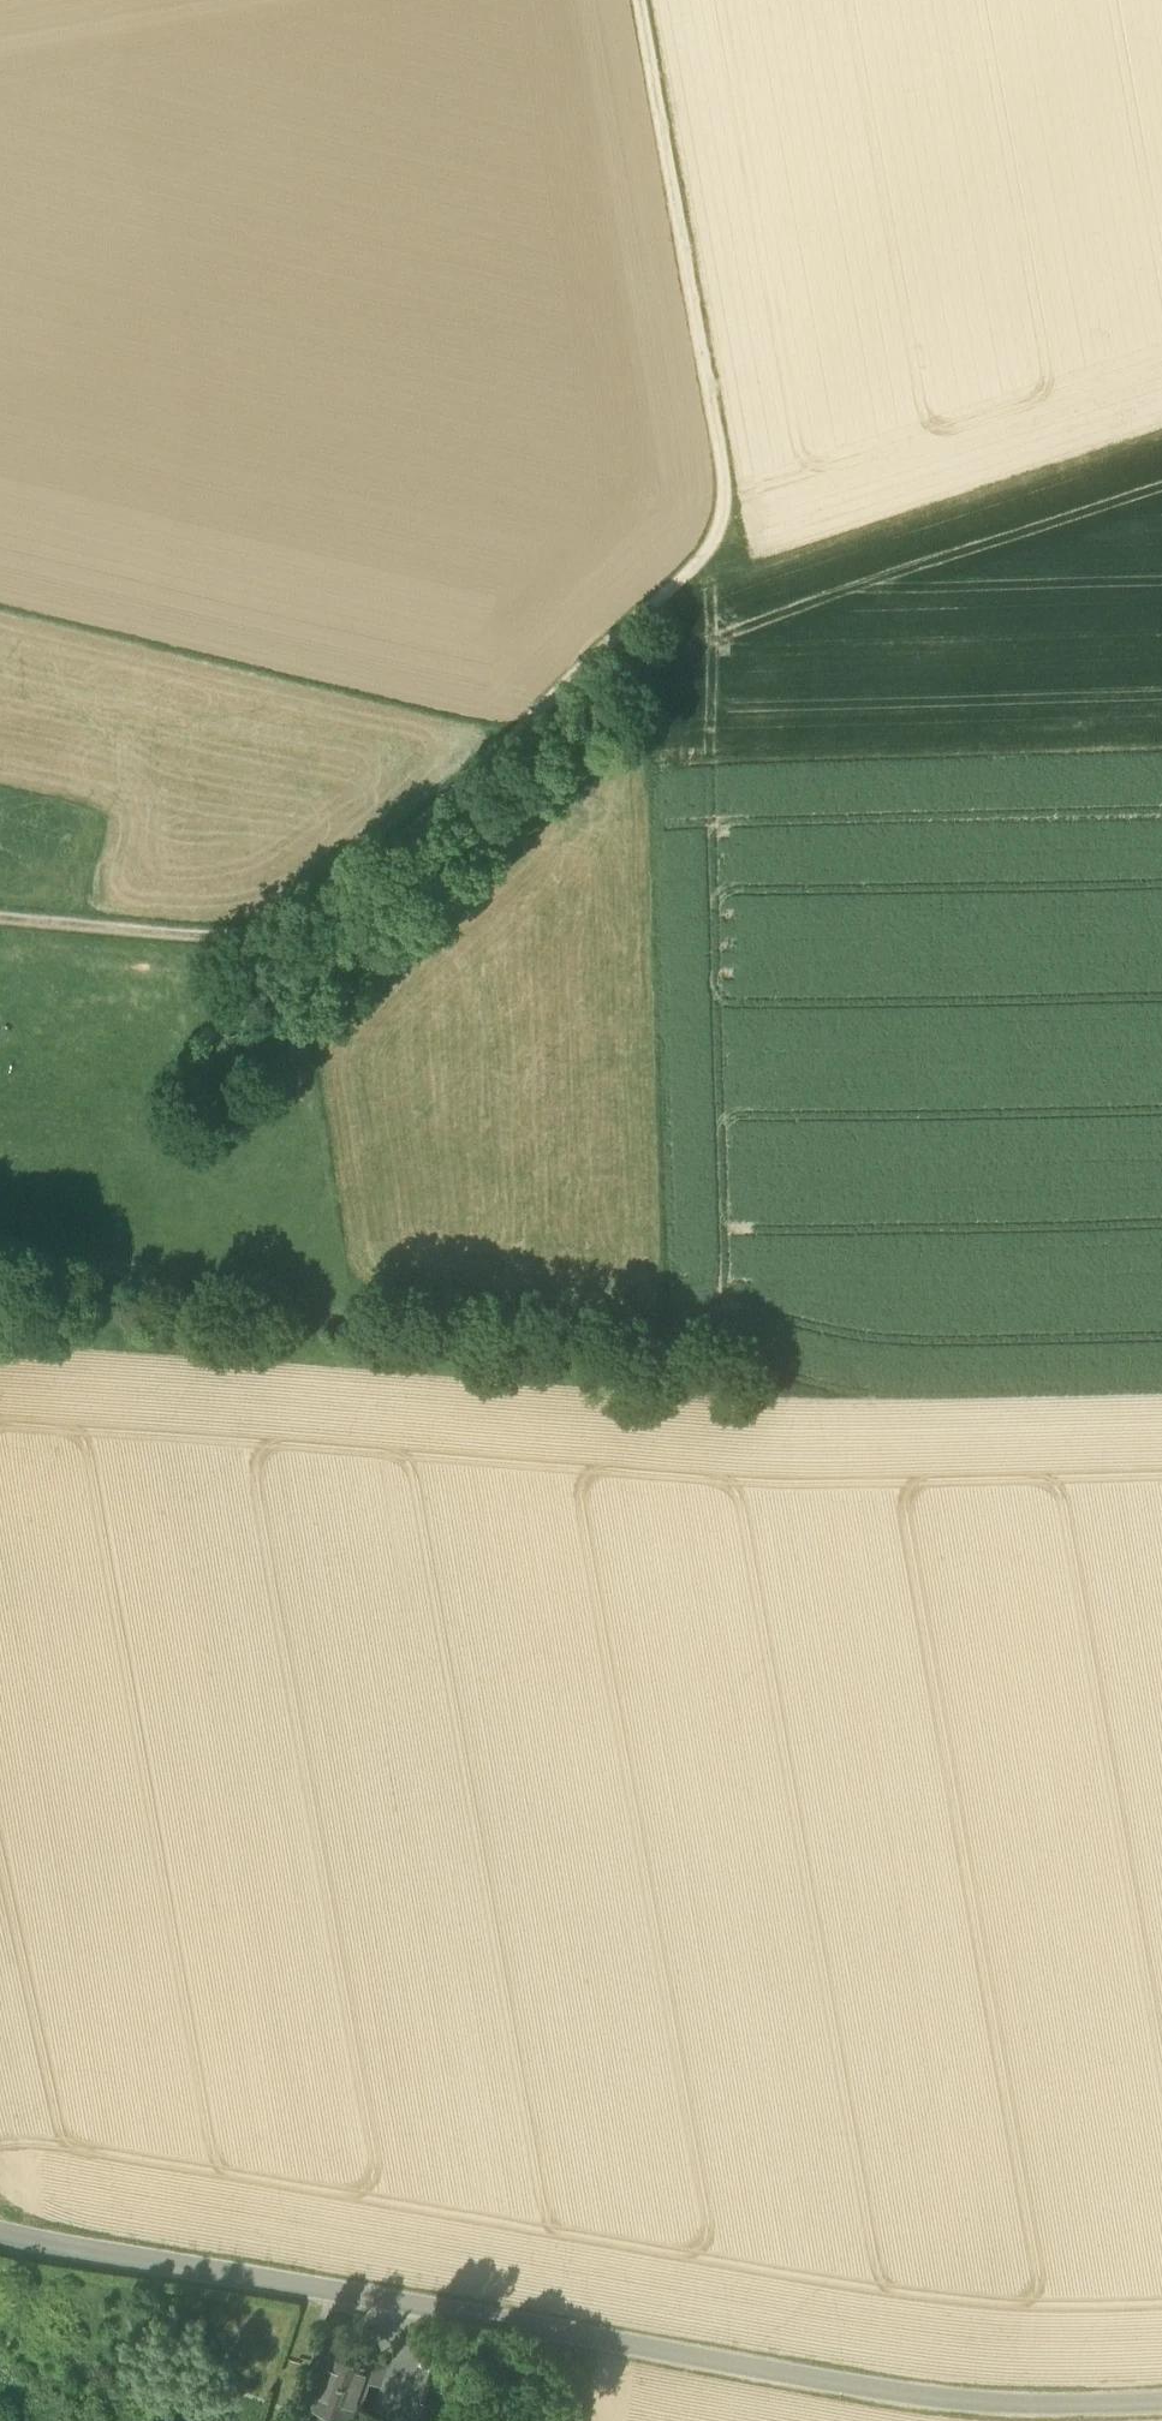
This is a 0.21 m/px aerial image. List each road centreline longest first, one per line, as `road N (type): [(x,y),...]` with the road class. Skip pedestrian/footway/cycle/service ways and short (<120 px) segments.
road 1 (track): [(0,915),(291,943),(730,531),(637,0)]
road 2 (tertiary): [(1161,2402),(1049,2407),(939,2398),(126,2263),(0,2235)]

